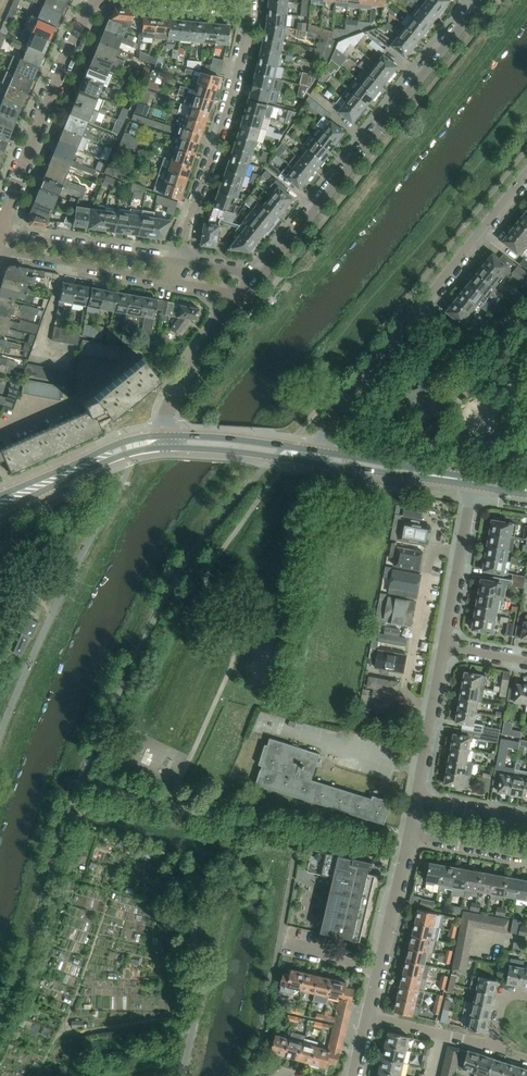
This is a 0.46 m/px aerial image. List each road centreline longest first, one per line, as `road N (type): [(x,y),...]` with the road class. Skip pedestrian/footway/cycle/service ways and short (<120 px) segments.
road 1 (residential): [(321,458),(333,417),(526,172)]
road 2 (residential): [(262,276),(481,0)]
road 3 (residential): [(175,262),(253,22)]
road 4 (residential): [(0,227),(91,1)]
road 5 (residential): [(175,262),(0,237)]
road 6 (residential): [(0,247),(171,281)]
road 7 (residential): [(170,442),(168,413),(180,381),(246,295)]
road 8 (tertiary): [(0,503),(159,442)]
road 9 (residential): [(444,646),(473,482)]
road 10 (residential): [(91,1),(253,22)]
road 11 (residential): [(417,798),(444,646)]
road 12 (tertiary): [(473,482),(321,458)]
road 13 (tertiary): [(321,458),(170,442)]
road 14 (residential): [(378,977),(409,843)]
road 15 (residential): [(494,1047),(369,1017)]

